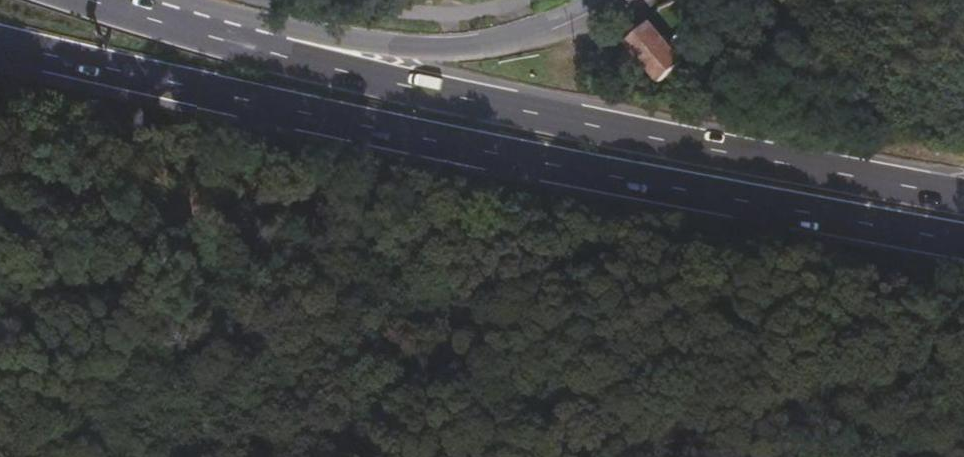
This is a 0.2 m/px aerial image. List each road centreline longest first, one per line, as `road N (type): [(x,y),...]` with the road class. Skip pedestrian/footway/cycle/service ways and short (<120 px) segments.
road 1 (trunk): [(0,49),(539,167),(963,244)]
road 2 (trunk): [(963,197),(512,109),(251,47)]
road 3 (trunk): [(613,0),(555,29),(481,46),(417,48),(290,29),(251,47)]
road 4 (trunk): [(251,47),(96,0)]

